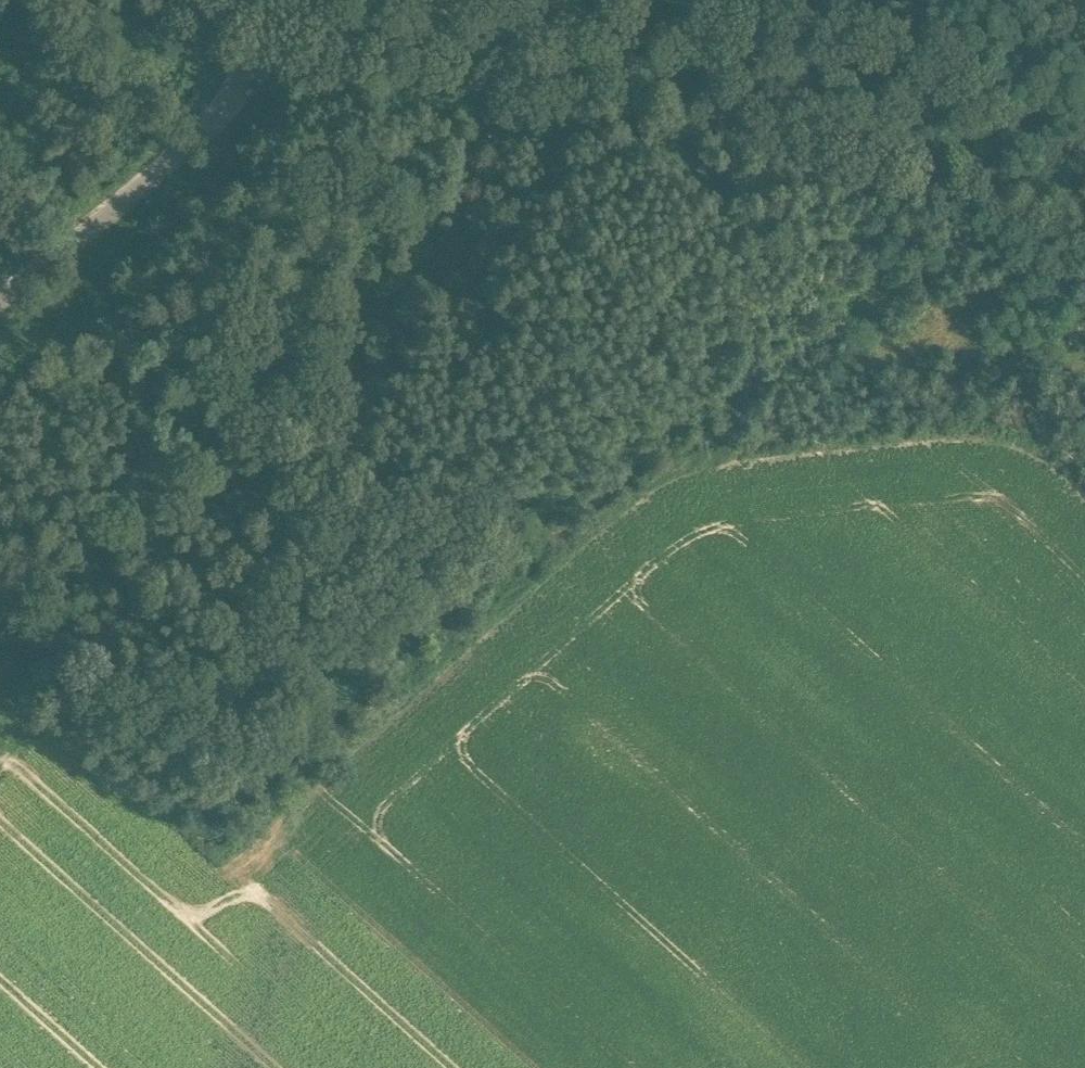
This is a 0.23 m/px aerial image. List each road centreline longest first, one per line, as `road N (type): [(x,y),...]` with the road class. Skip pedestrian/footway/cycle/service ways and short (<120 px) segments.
road 1 (unclassified): [(0,291),(203,130),(246,69),(263,4)]
road 2 (track): [(980,0),(713,25)]
road 3 (track): [(713,25),(637,26),(588,58)]

